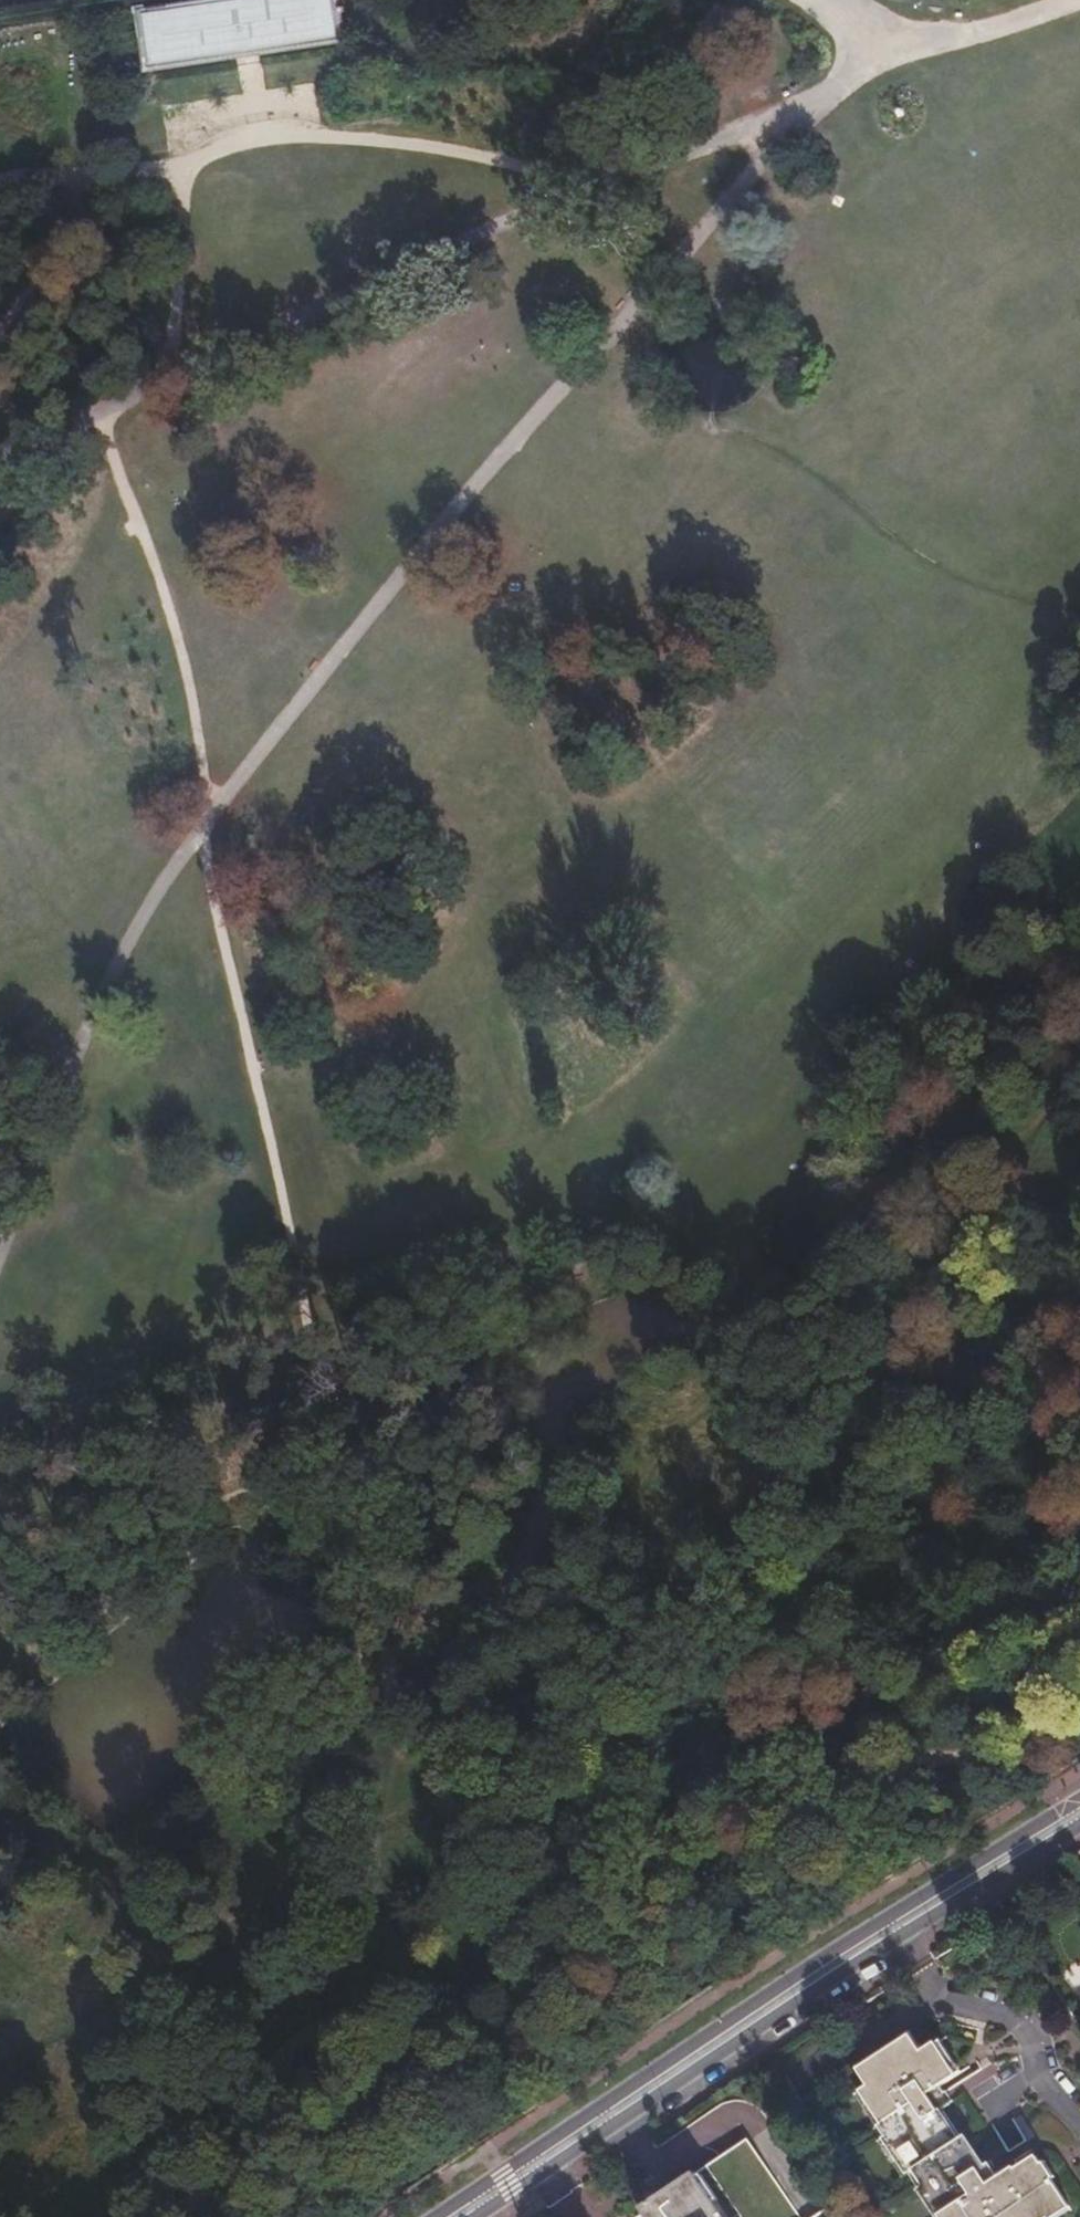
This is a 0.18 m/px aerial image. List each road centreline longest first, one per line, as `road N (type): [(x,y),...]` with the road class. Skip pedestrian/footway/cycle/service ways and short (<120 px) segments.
road 1 (secondary): [(451,2216),(972,1872),(1079,1810)]

